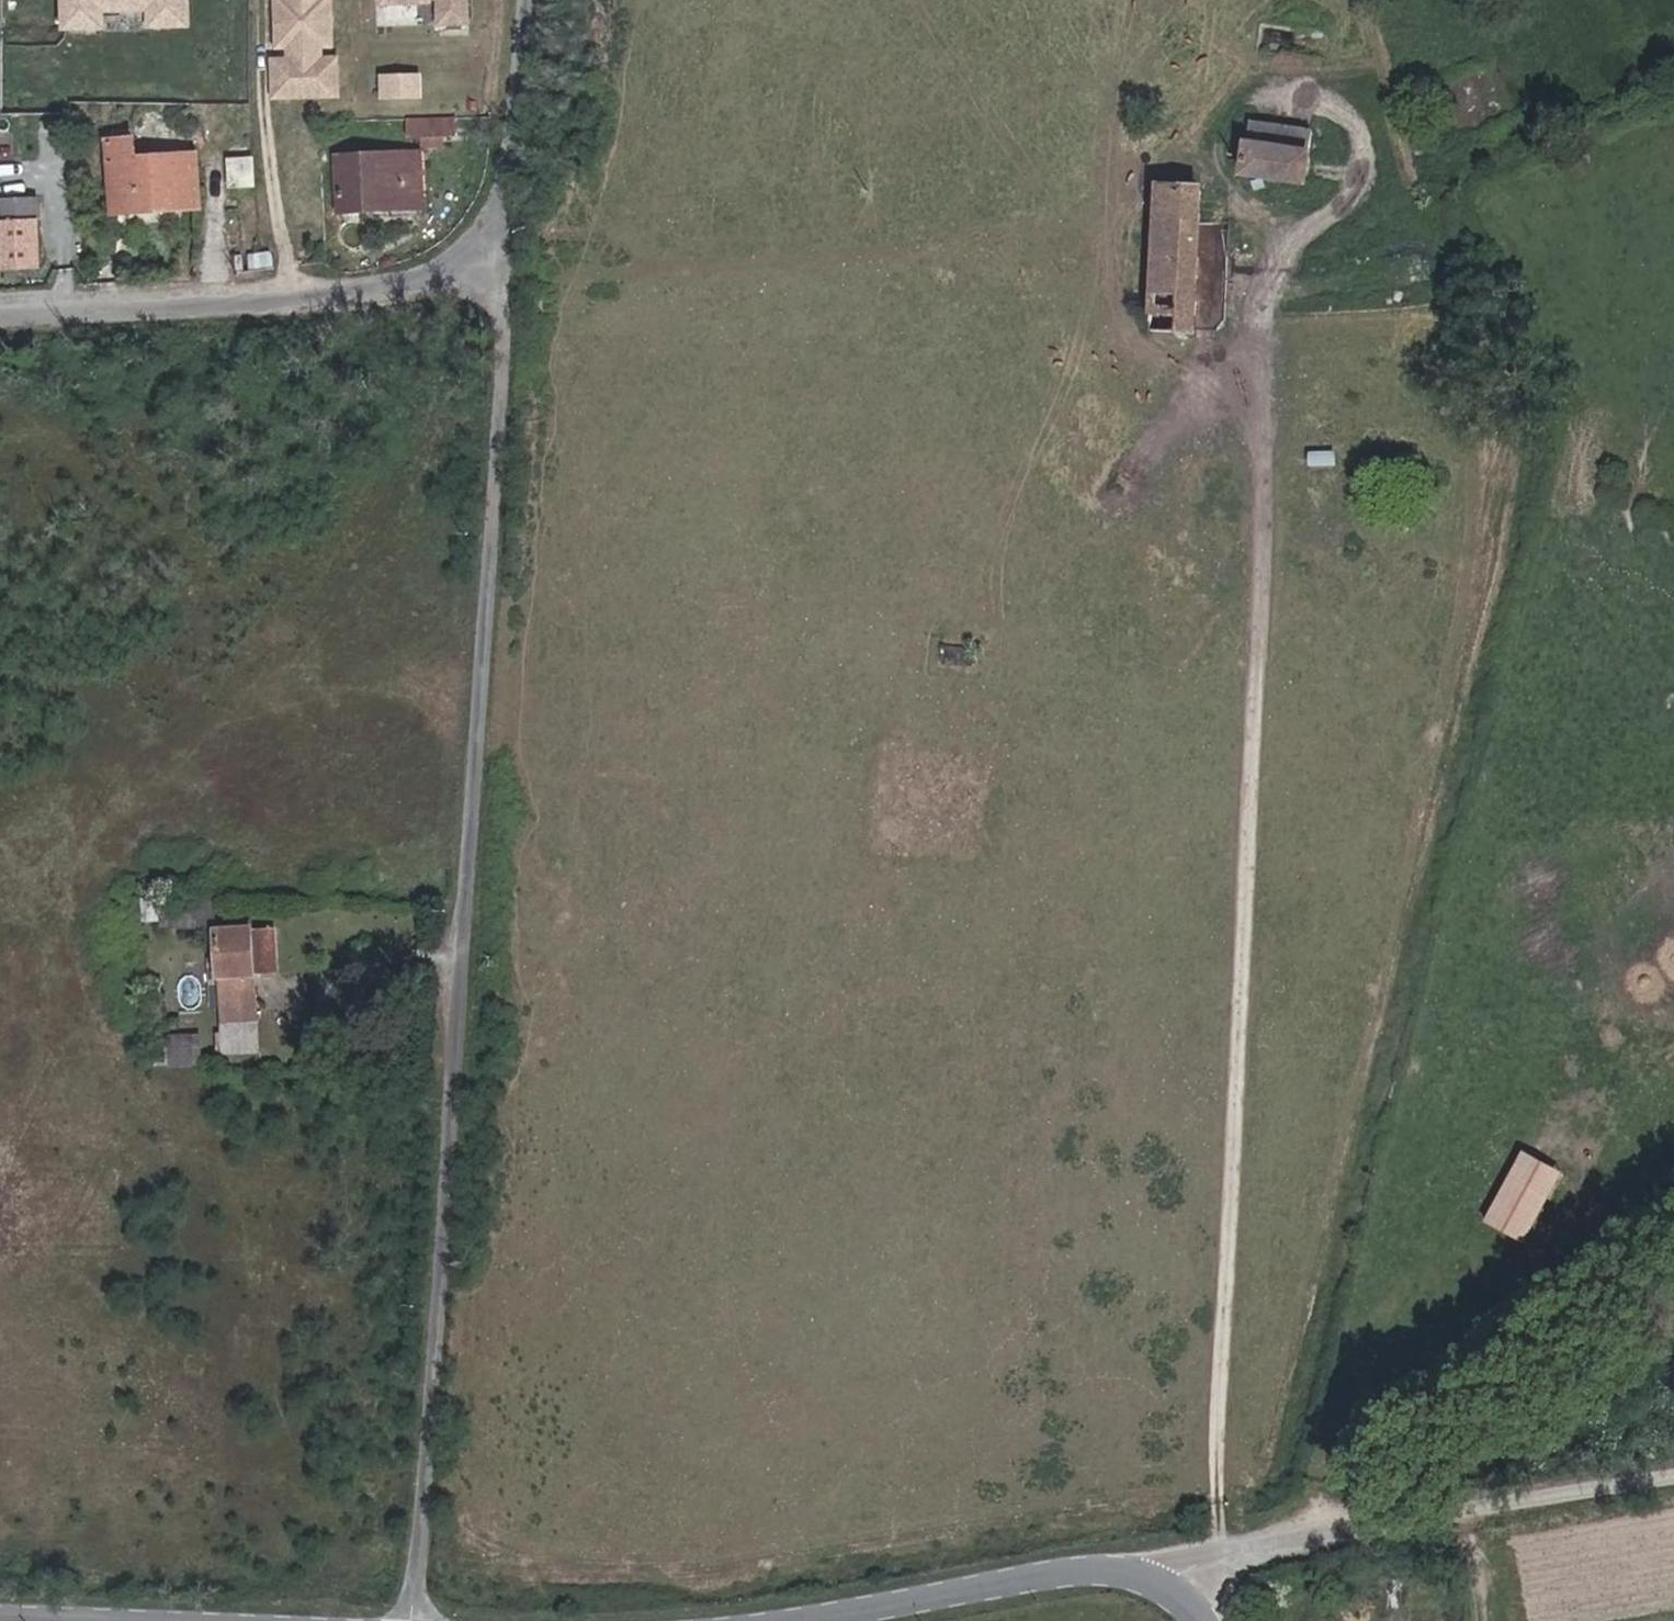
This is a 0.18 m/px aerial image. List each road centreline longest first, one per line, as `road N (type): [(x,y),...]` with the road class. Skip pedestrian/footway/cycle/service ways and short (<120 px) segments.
road 1 (unclassified): [(413,1620),(503,384),(505,284),(494,241)]
road 2 (unclassified): [(1139,1574),(1673,1487)]
road 3 (unclassified): [(0,315),(398,291),(439,281),(494,241)]
road 4 (tertiary): [(824,1620),(1139,1574)]
road 5 (unclassified): [(494,241),(523,0)]
road 6 (tertiary): [(0,1615),(157,1620)]

